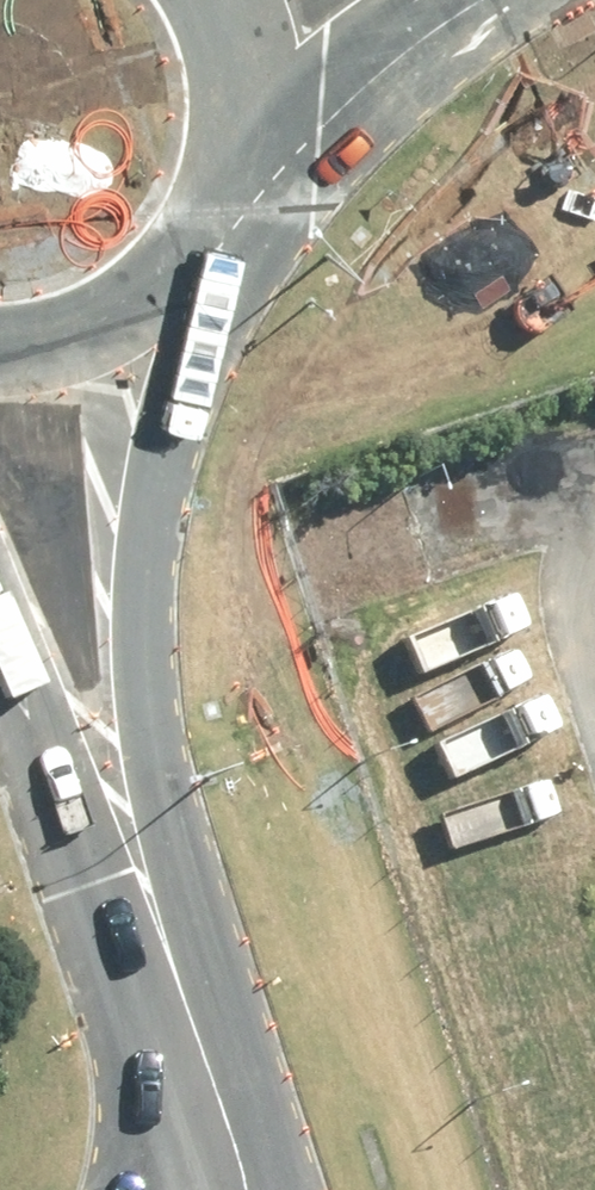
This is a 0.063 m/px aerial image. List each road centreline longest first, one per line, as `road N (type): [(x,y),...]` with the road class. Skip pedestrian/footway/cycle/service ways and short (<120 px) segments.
road 1 (unclassified): [(56,154),(285,1189)]
road 2 (unclassified): [(141,1027),(85,876),(0,574)]
road 3 (primary): [(483,0),(56,154)]
road 4 (unclassified): [(211,1189),(141,1027)]
road 5 (unclassified): [(128,1189),(146,1109),(141,1027)]
road 6 (primary): [(15,18),(56,154)]

